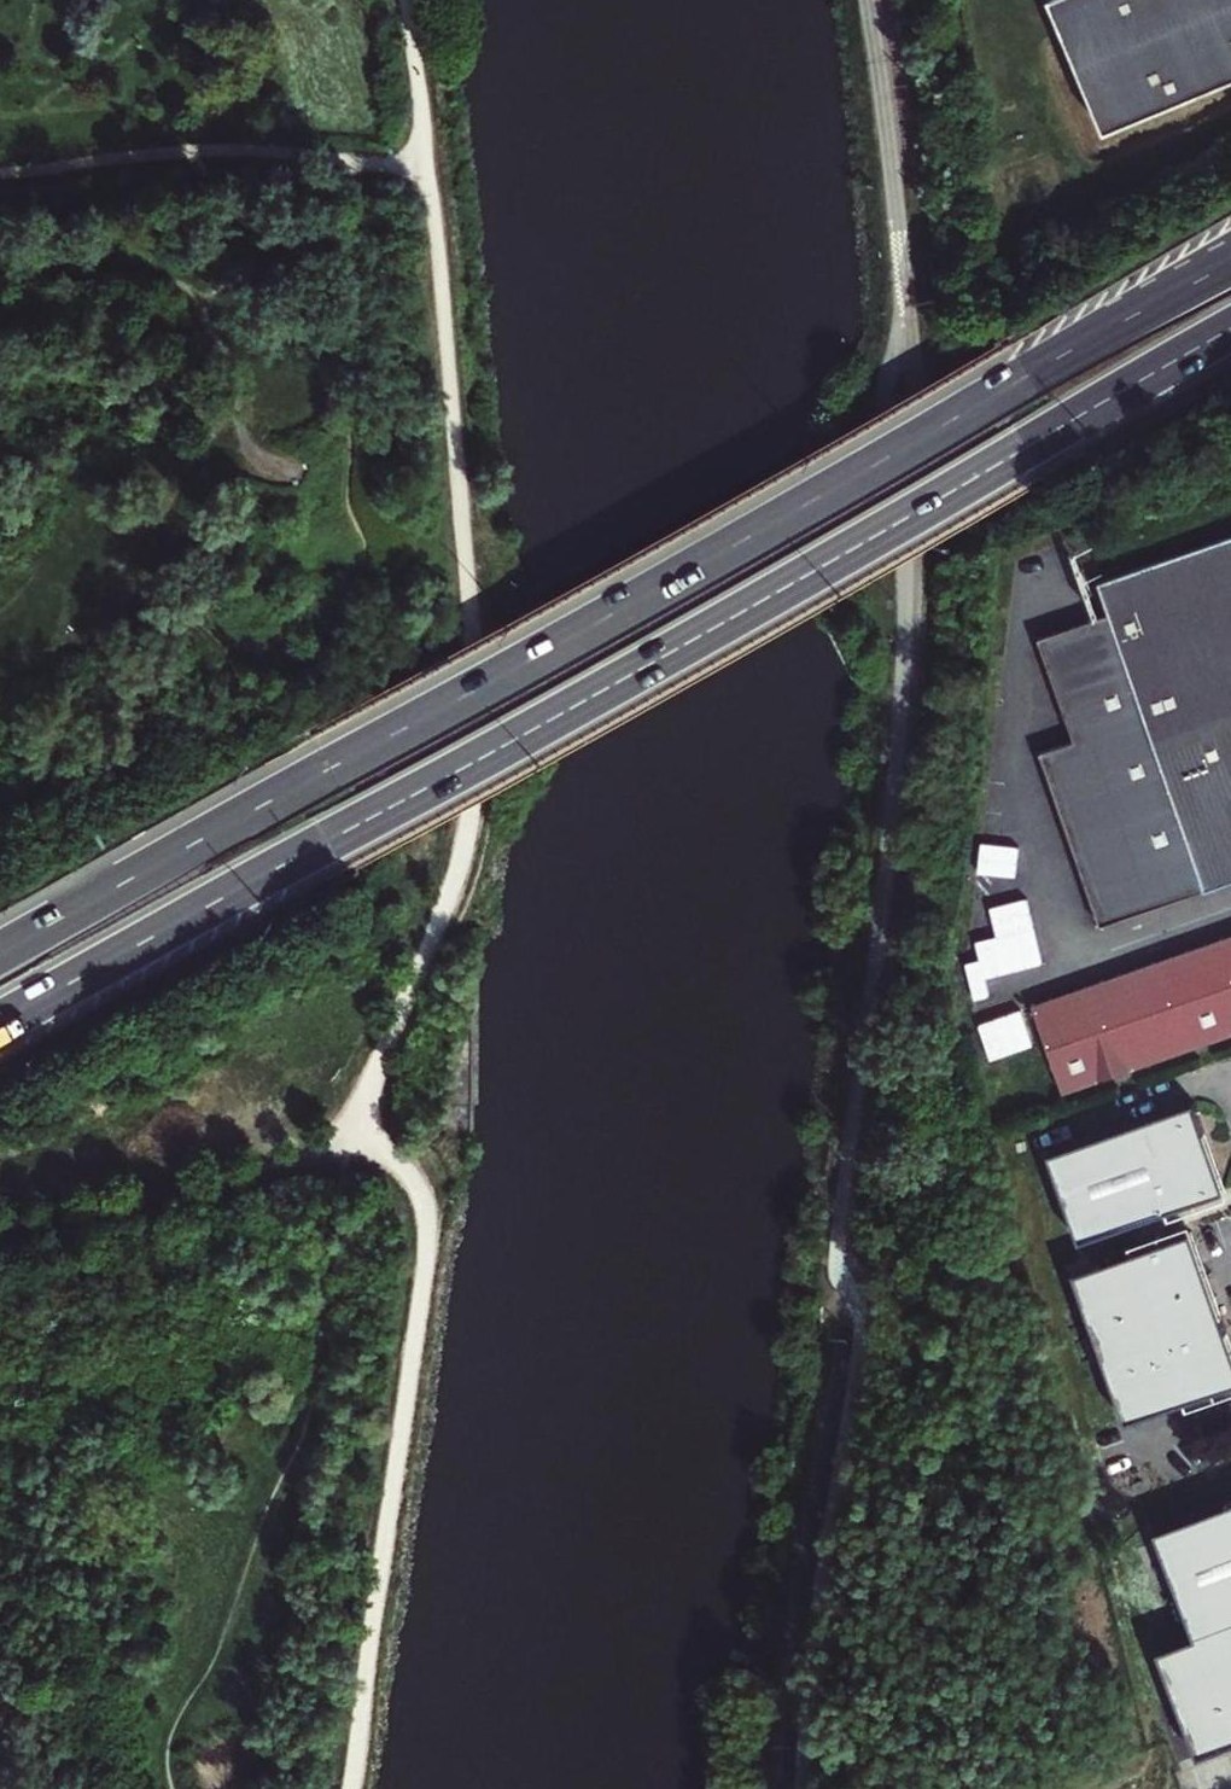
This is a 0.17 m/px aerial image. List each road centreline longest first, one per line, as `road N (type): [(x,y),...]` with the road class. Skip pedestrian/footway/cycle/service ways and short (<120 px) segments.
road 1 (trunk): [(0,1021),(1230,327)]
road 2 (trunk): [(1230,263),(0,951)]

